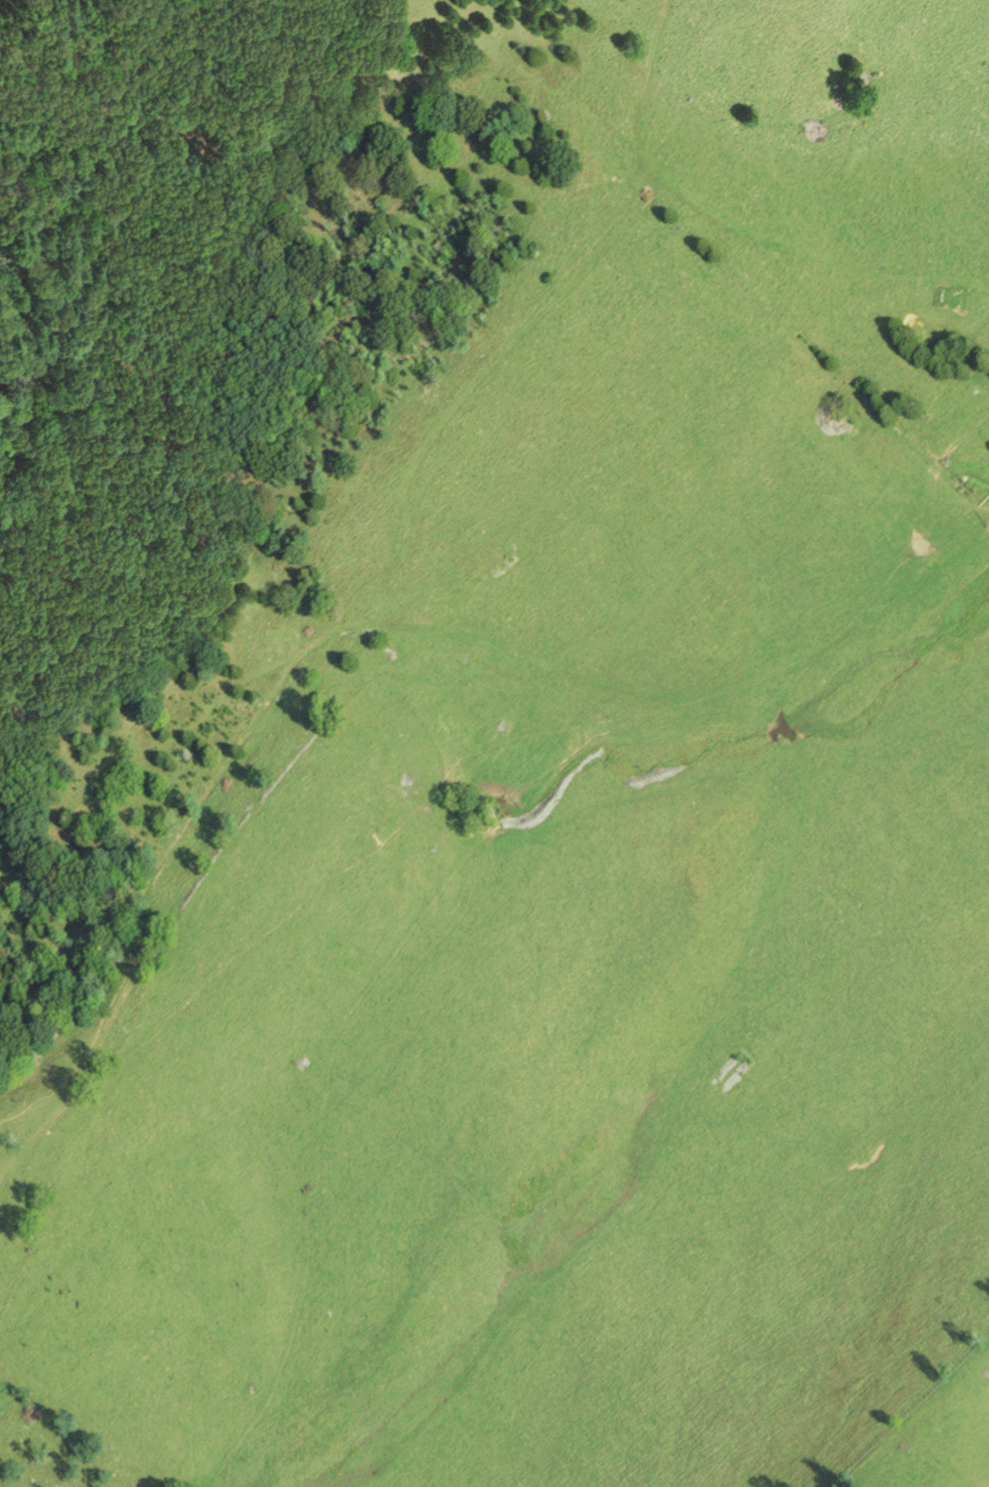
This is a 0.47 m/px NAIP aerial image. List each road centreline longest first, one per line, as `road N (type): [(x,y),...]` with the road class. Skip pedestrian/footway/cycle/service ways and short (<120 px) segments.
road 1 (track): [(0,1168),(124,1013),(138,957),(164,909),(161,868),(175,830),(308,642),(361,622),(408,470),(613,226),(659,185)]
road 2 (track): [(988,278),(842,264),(734,235),(659,185),(631,135),(669,0)]

